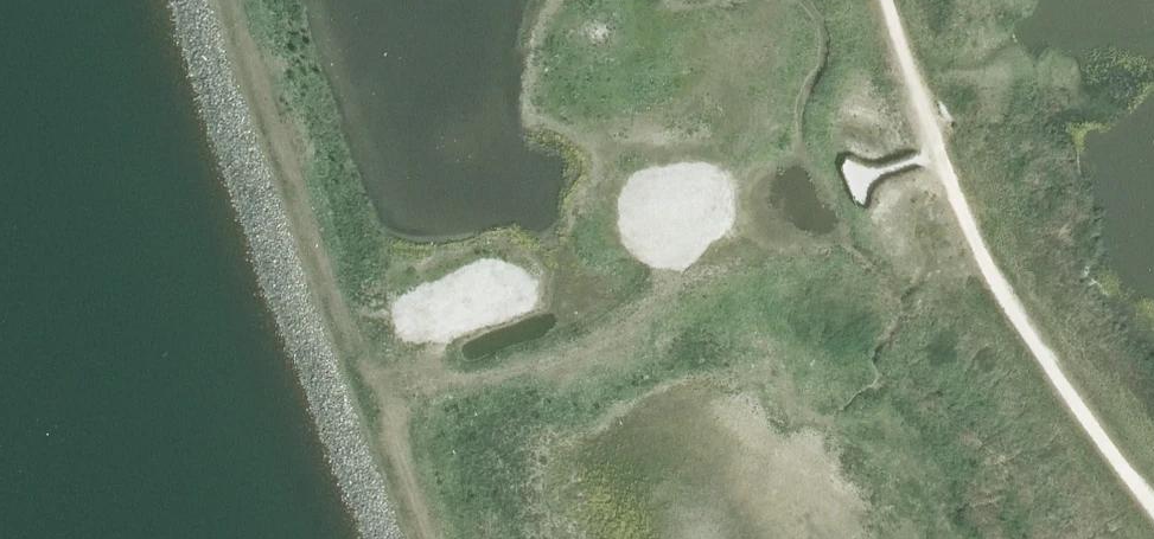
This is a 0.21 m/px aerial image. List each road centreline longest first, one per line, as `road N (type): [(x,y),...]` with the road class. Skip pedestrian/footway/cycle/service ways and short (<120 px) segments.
road 1 (track): [(440,538),(345,300),(246,0)]
road 2 (track): [(1153,497),(960,210),(889,0)]

